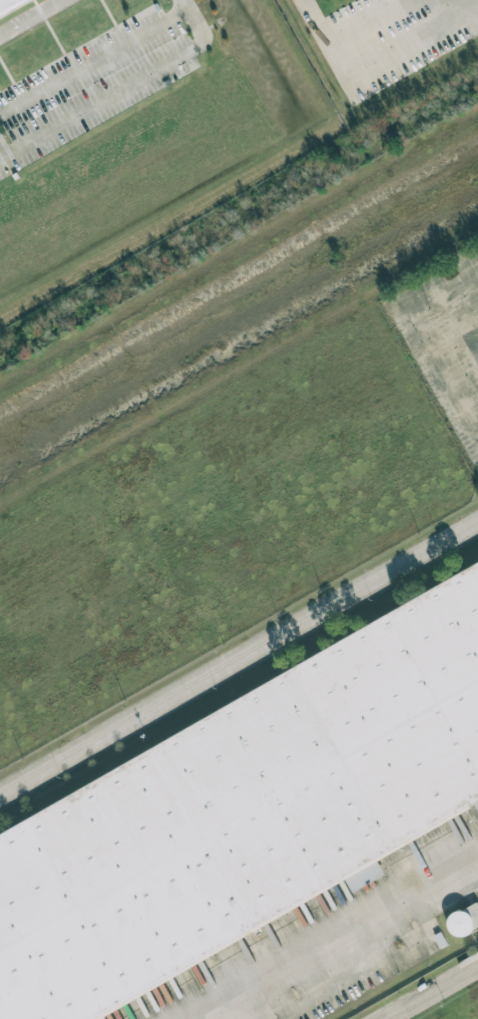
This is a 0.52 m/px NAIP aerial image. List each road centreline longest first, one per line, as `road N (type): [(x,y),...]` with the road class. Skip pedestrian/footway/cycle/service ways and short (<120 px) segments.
road 1 (residential): [(477,526),(0,797)]

